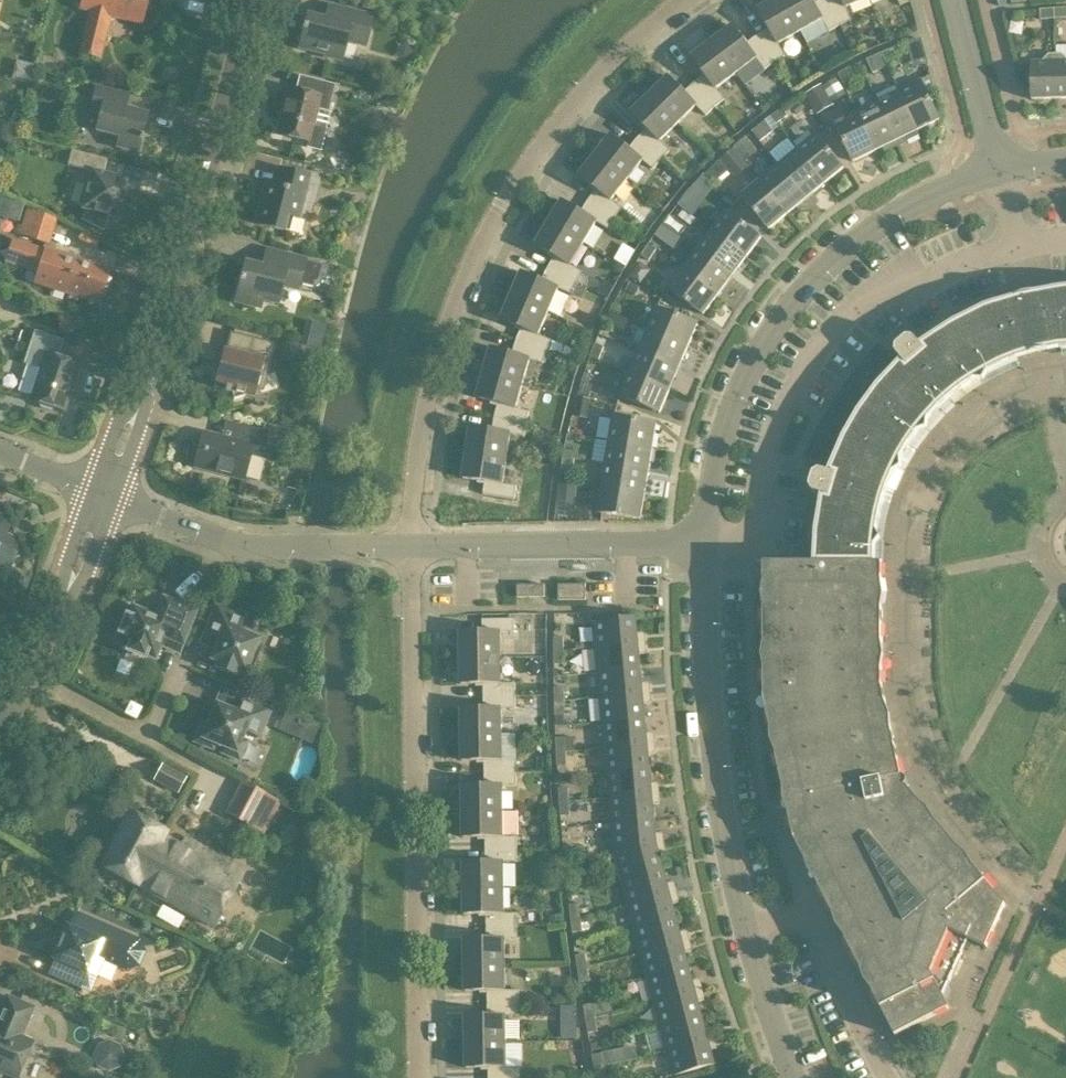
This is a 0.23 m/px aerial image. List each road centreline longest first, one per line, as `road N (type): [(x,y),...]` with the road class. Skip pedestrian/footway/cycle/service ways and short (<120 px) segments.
road 1 (residential): [(411,548),(415,458),(435,368),(500,205),(567,110),(645,31),(688,0)]
road 2 (residential): [(796,1077),(763,991),(716,787),(703,544)]
road 3 (residential): [(420,1077),(411,548)]
road 4 (tertiary): [(101,495),(162,326),(245,0)]
road 5 (residential): [(703,544),(719,447),(773,324),(813,275),(860,238),(918,201),(998,171)]
road 6 (residential): [(101,495),(237,545),(411,548)]
road 7 (residential): [(411,548),(703,544)]
road 8 (tertiary): [(0,742),(101,495)]
road 9 (residential): [(998,171),(955,0)]

